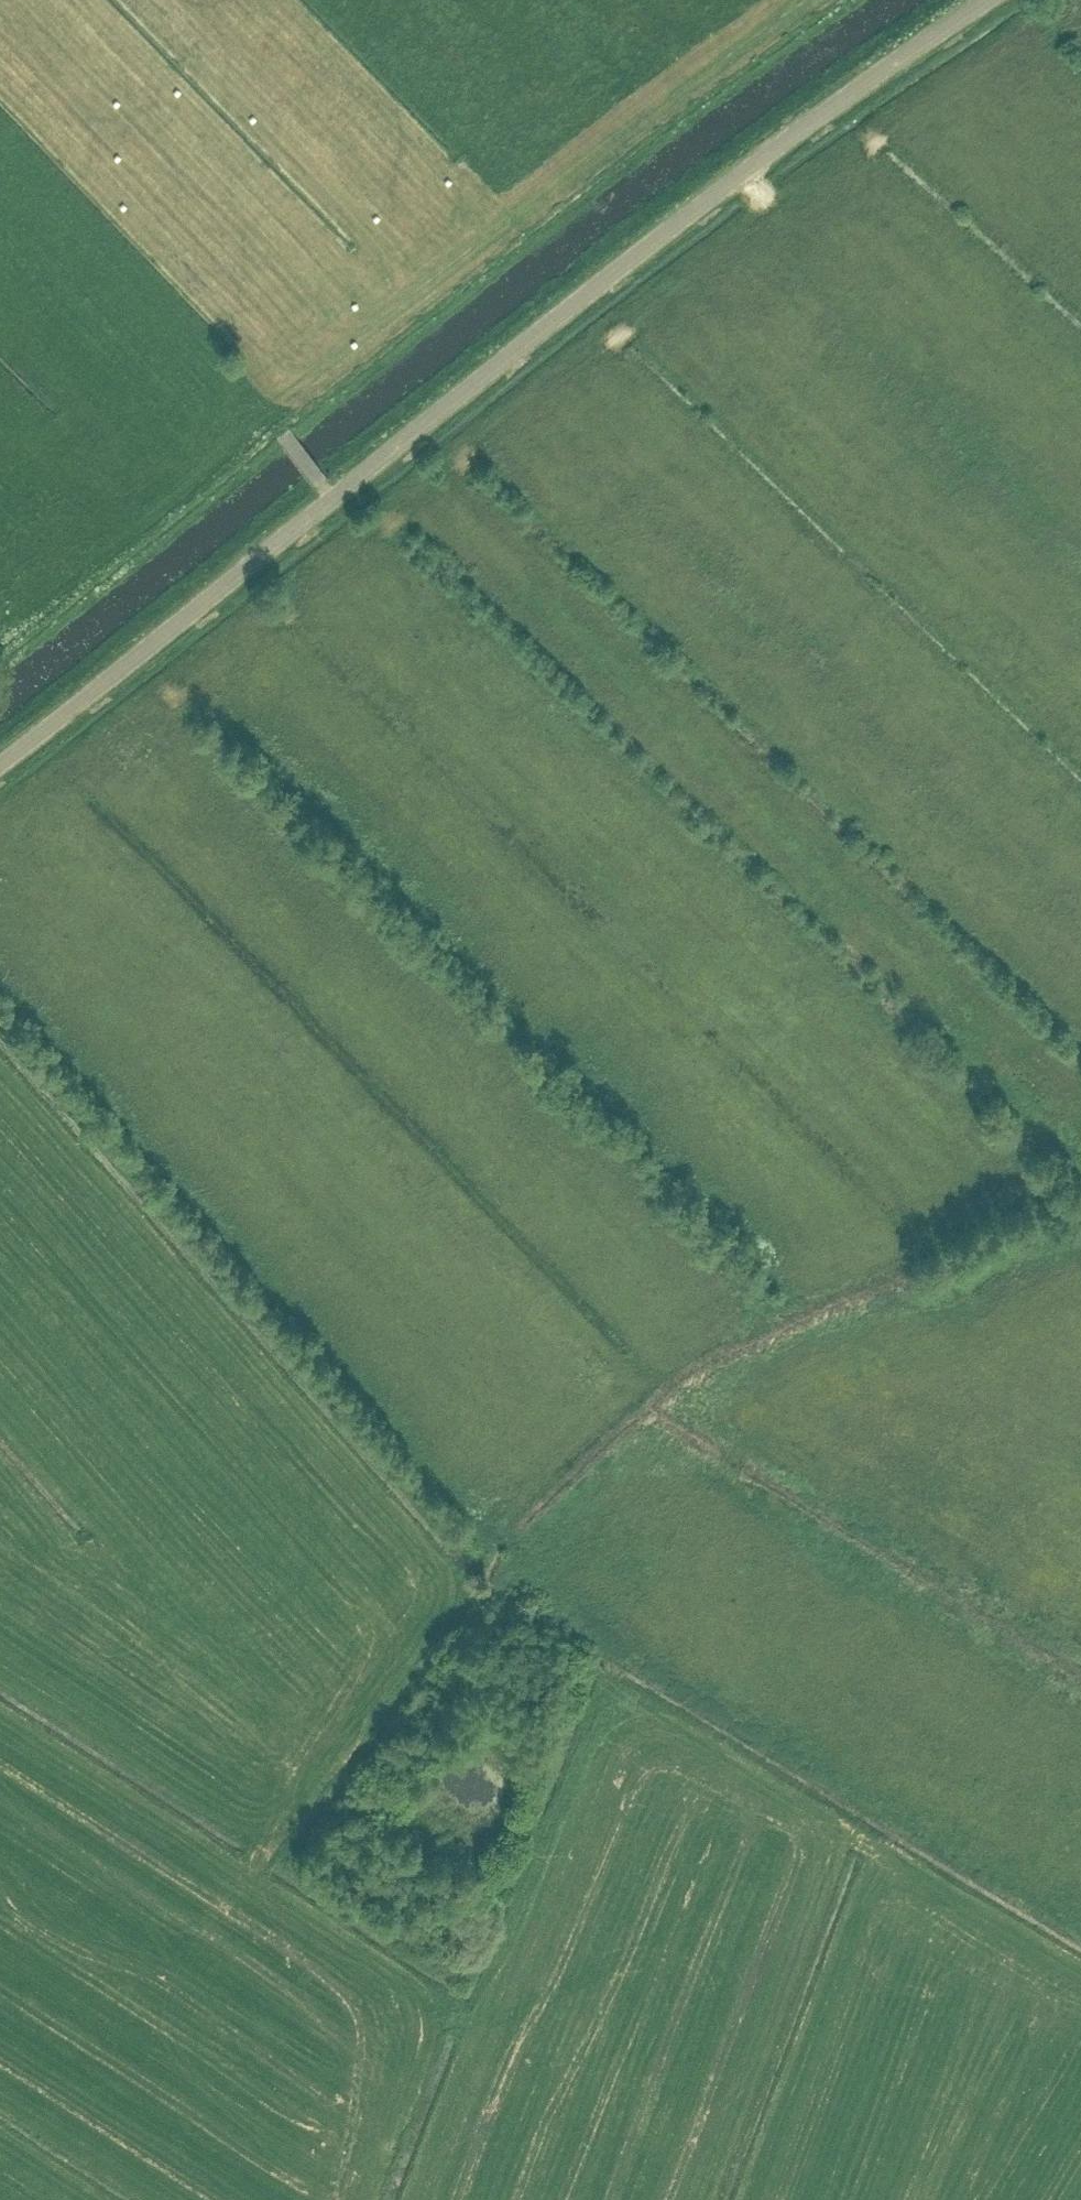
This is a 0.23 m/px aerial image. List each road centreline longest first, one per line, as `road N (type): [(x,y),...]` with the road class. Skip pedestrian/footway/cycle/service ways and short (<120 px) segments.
road 1 (unclassified): [(0,758),(666,228),(983,0)]

